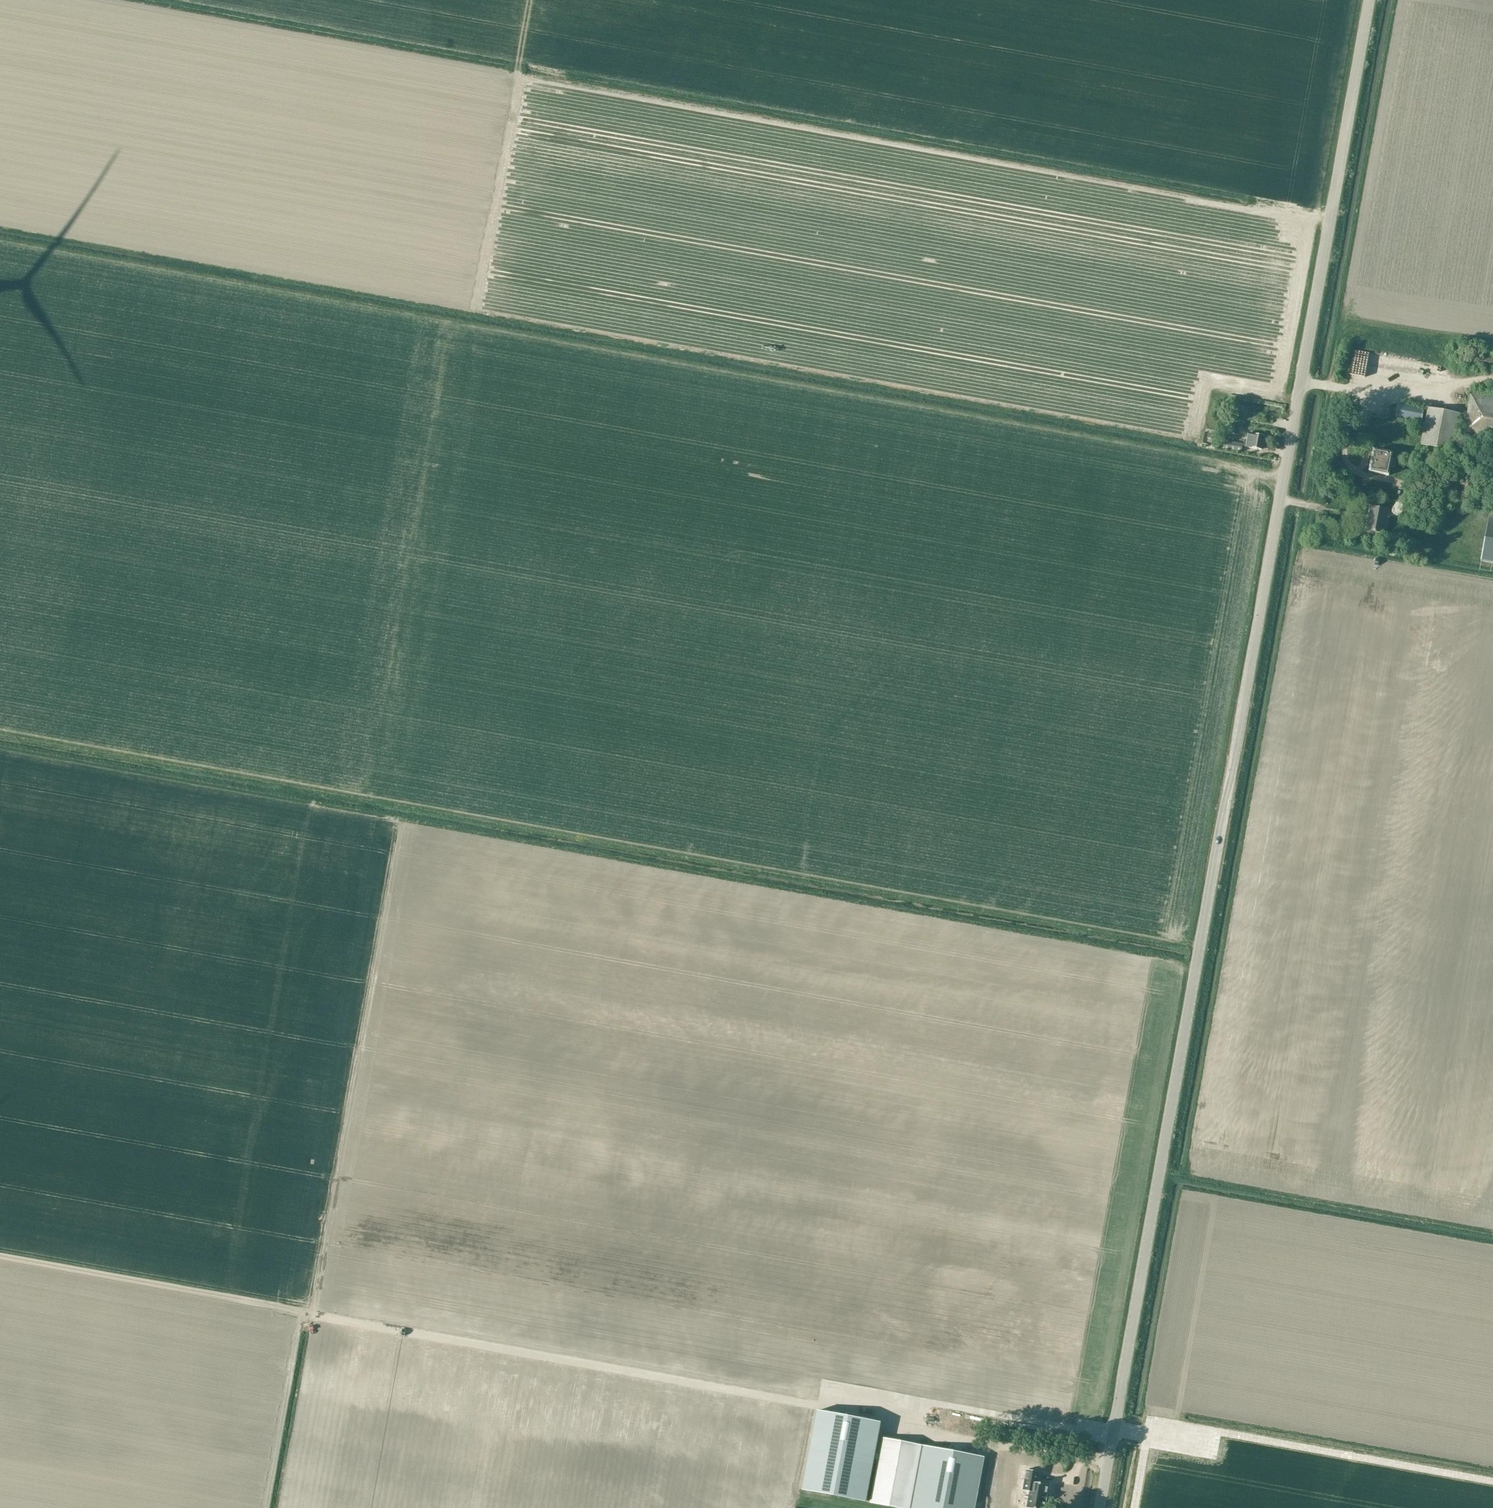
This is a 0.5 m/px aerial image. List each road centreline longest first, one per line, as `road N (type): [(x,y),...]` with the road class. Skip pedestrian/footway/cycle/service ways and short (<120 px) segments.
road 1 (tertiary): [(1100,1507),(1368,0)]

